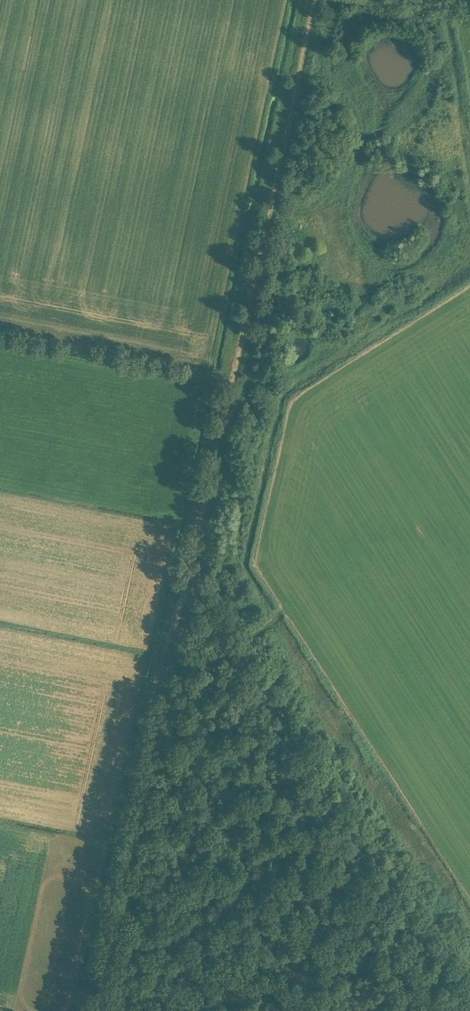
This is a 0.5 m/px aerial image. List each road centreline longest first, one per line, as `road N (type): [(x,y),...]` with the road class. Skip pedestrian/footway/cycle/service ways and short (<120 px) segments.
road 1 (track): [(312,0),(182,592)]
road 2 (track): [(182,592),(88,1010)]

